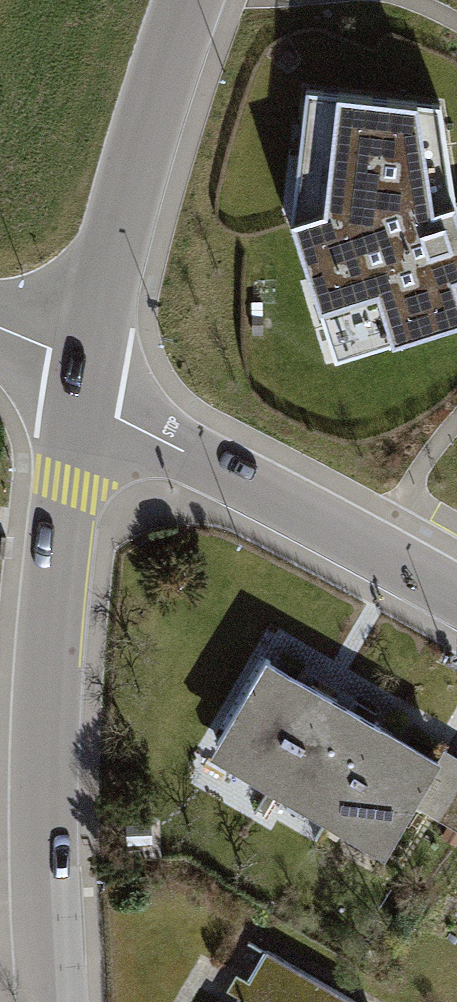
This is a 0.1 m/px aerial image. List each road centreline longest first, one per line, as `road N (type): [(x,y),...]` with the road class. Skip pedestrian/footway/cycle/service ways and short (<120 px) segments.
road 1 (residential): [(83,394),(49,635),(51,1001)]
road 2 (residential): [(83,394),(456,596)]
road 3 (residential): [(185,0),(110,260),(83,394)]

